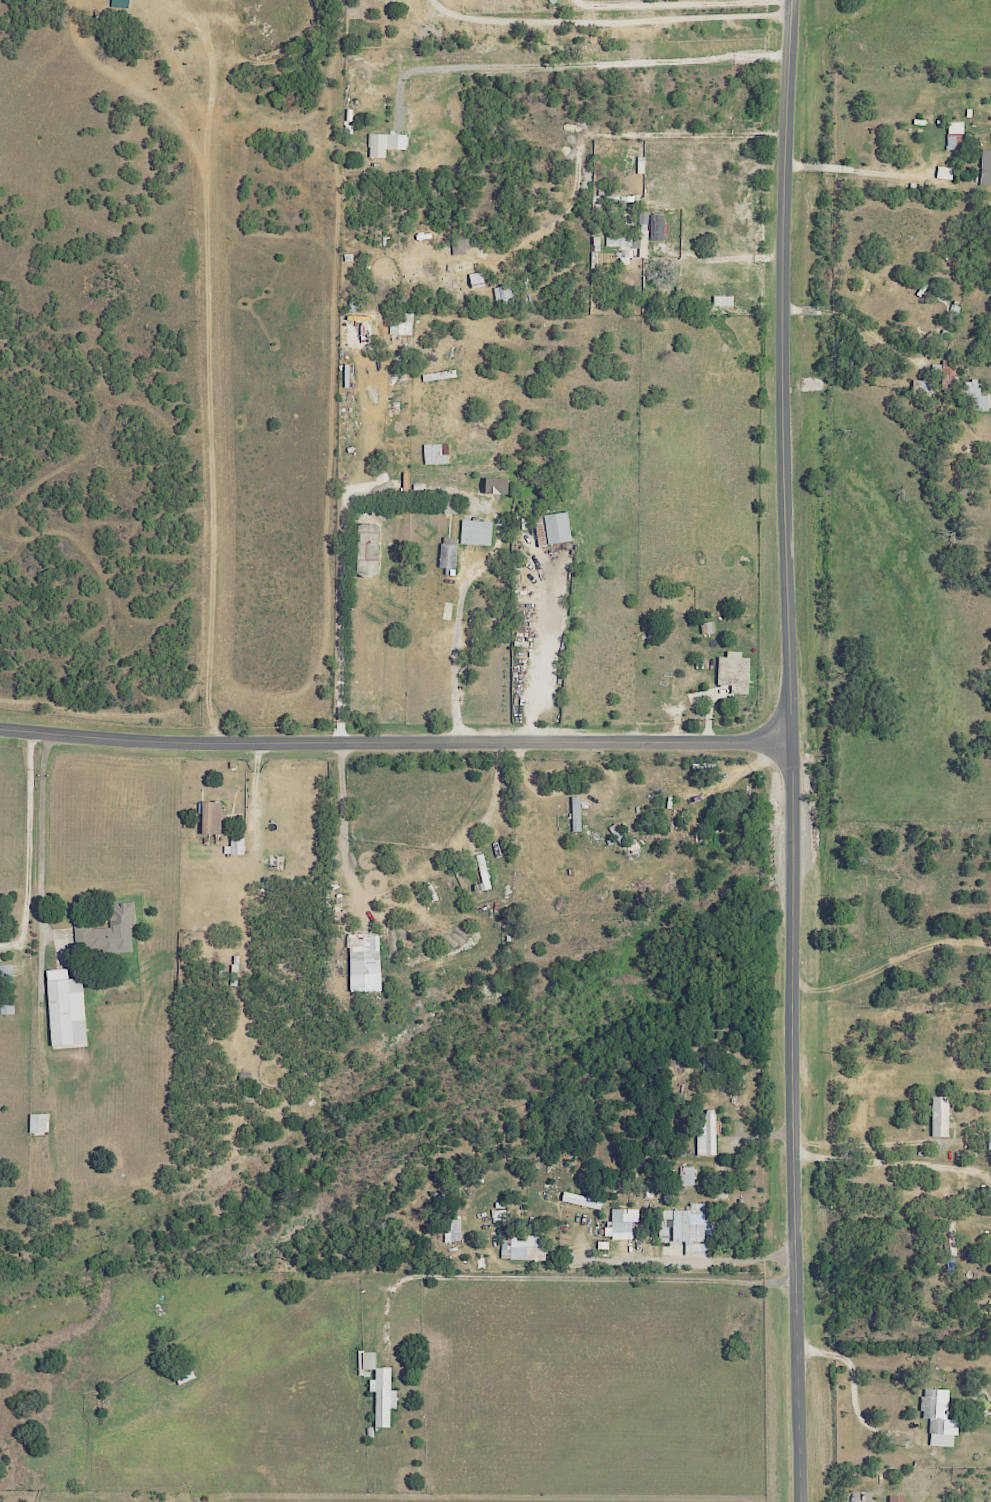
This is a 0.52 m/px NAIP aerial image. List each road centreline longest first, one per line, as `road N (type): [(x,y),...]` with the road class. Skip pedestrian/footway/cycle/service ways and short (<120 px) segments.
road 1 (residential): [(793,0),(782,397),(800,1501)]
road 2 (residential): [(790,743),(202,746),(0,733)]

